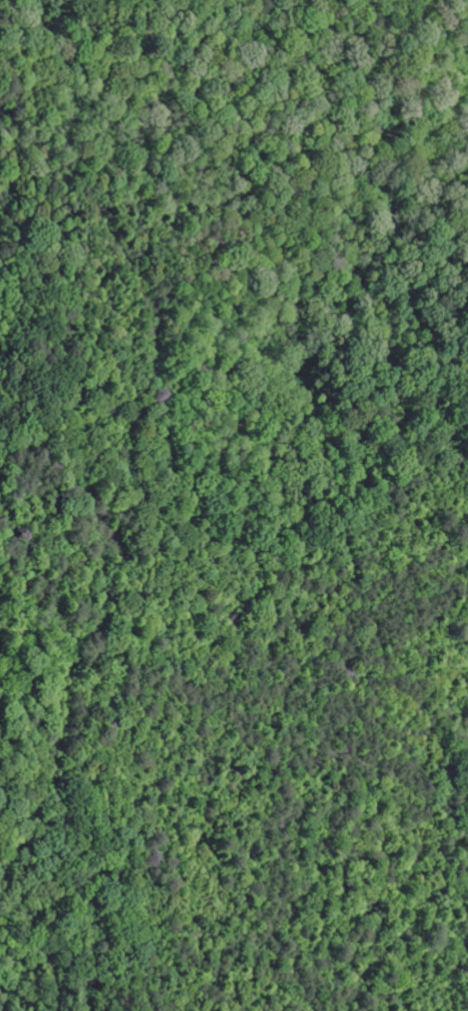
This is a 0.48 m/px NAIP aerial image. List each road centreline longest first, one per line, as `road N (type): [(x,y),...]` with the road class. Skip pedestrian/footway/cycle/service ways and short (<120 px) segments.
road 1 (residential): [(346,1010),(281,929),(222,698),(169,661),(100,634),(131,473),(121,258),(73,183),(0,140)]

